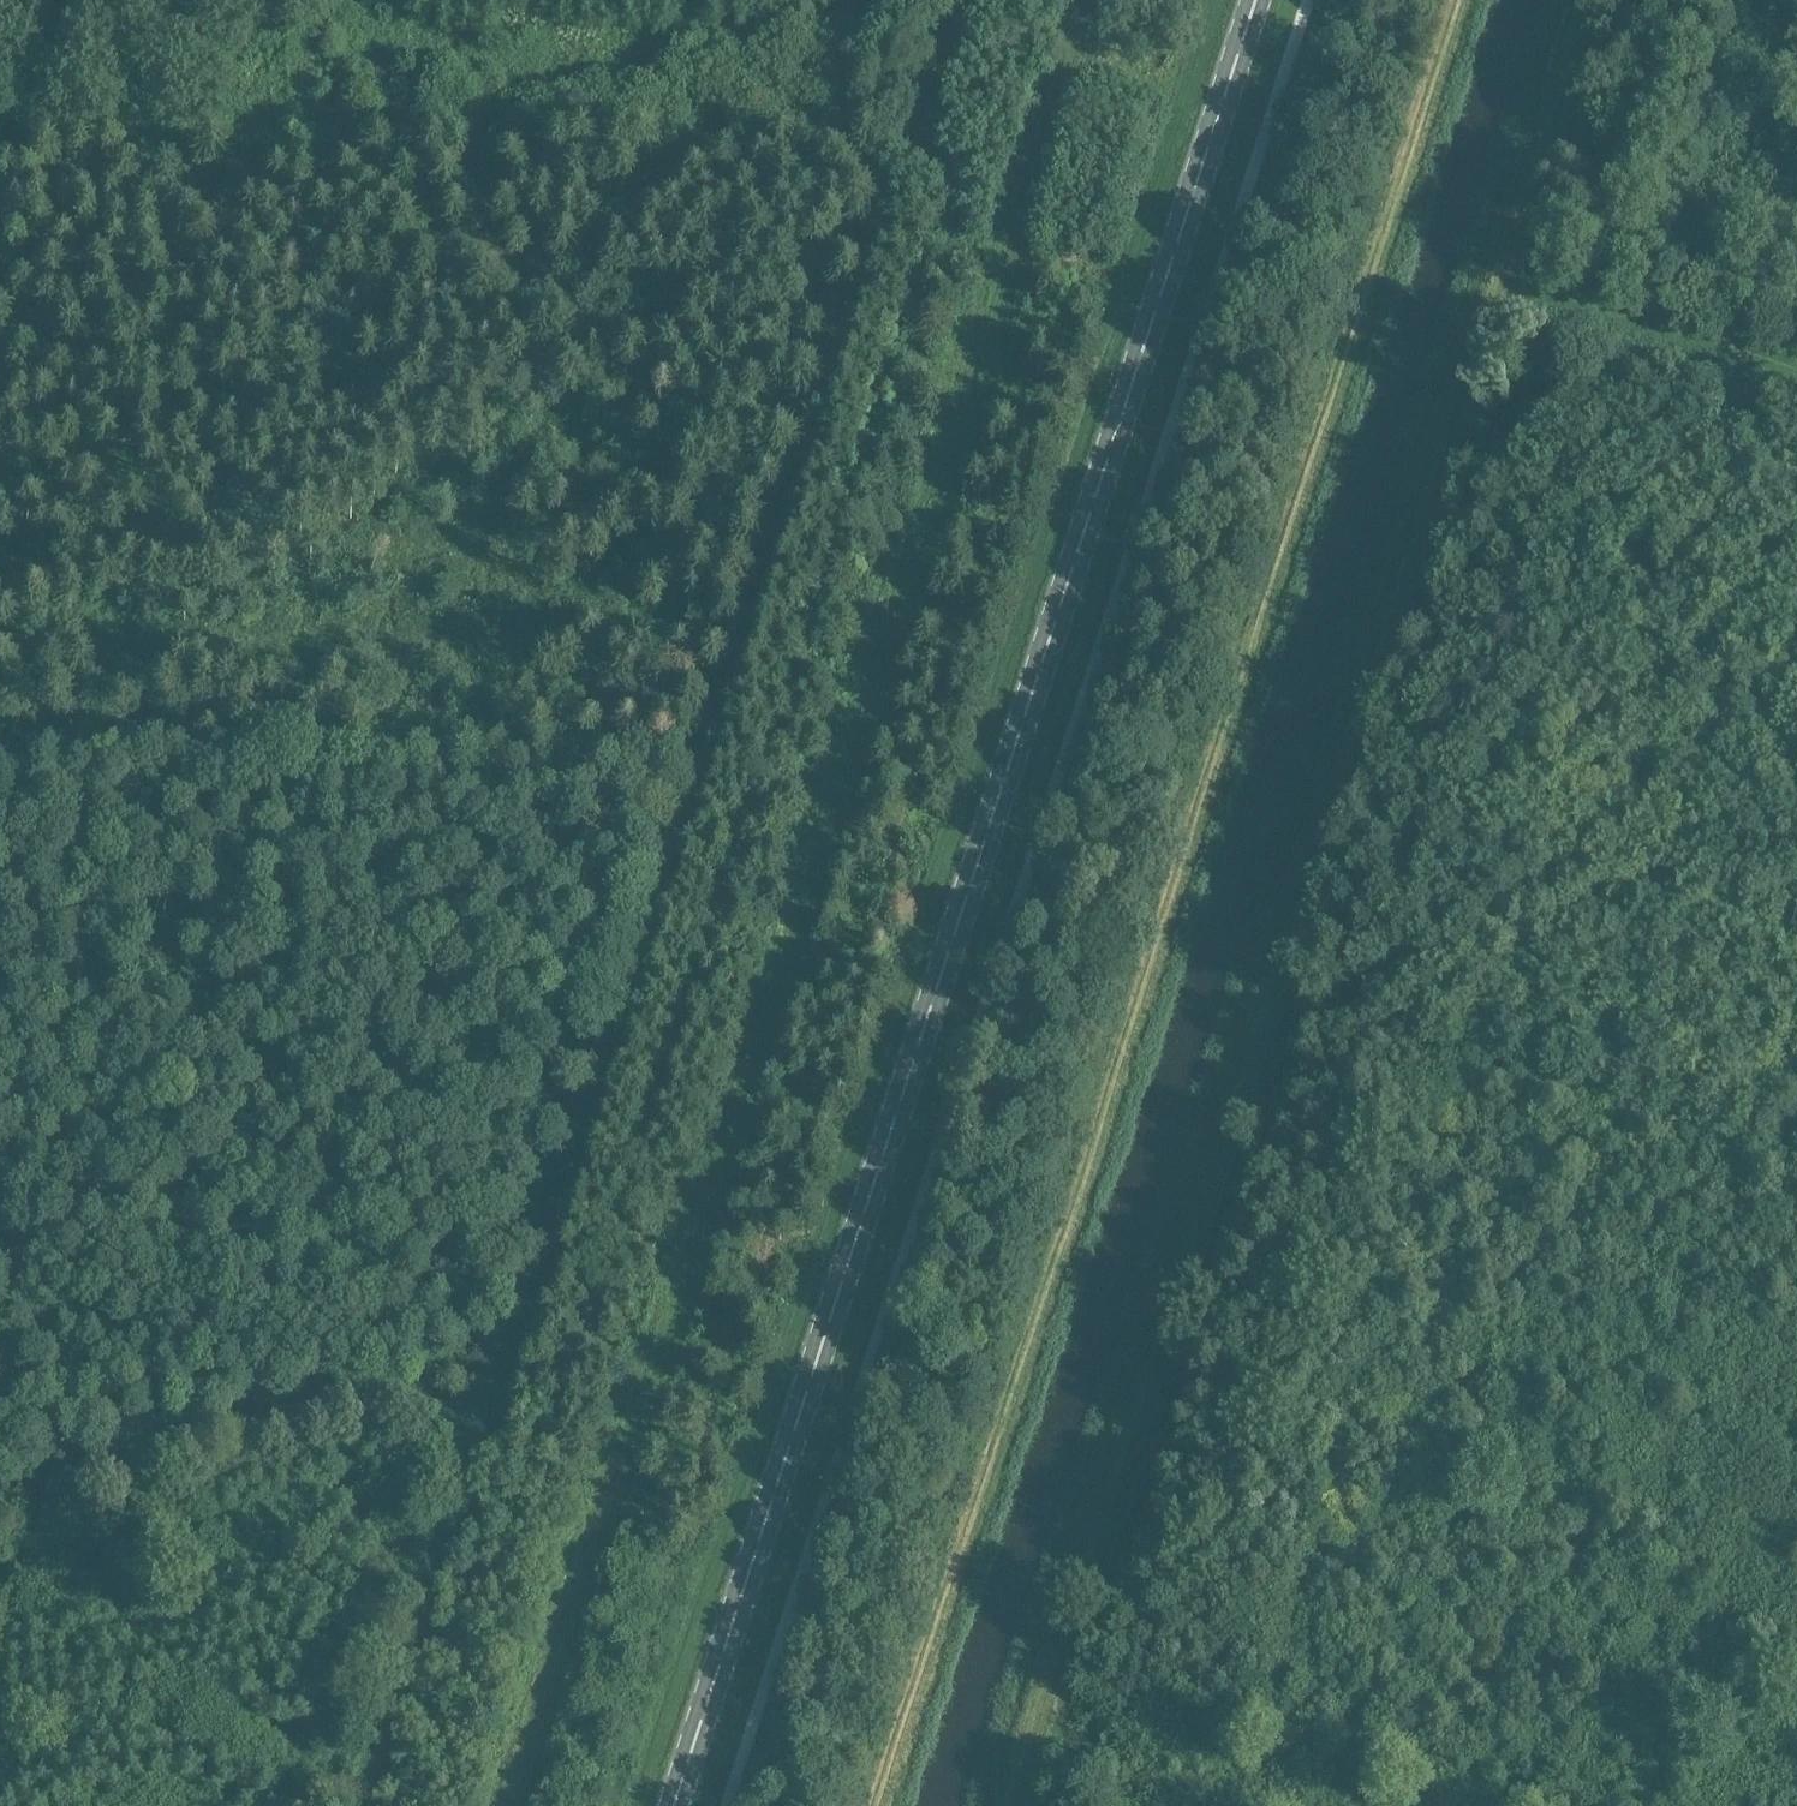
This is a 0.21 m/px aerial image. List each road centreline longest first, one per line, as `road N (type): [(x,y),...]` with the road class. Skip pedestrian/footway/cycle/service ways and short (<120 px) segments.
road 1 (secondary): [(671,1805),(1256,0)]
road 2 (track): [(1796,913),(1716,792),(1572,429),(1493,267),(1576,0)]

